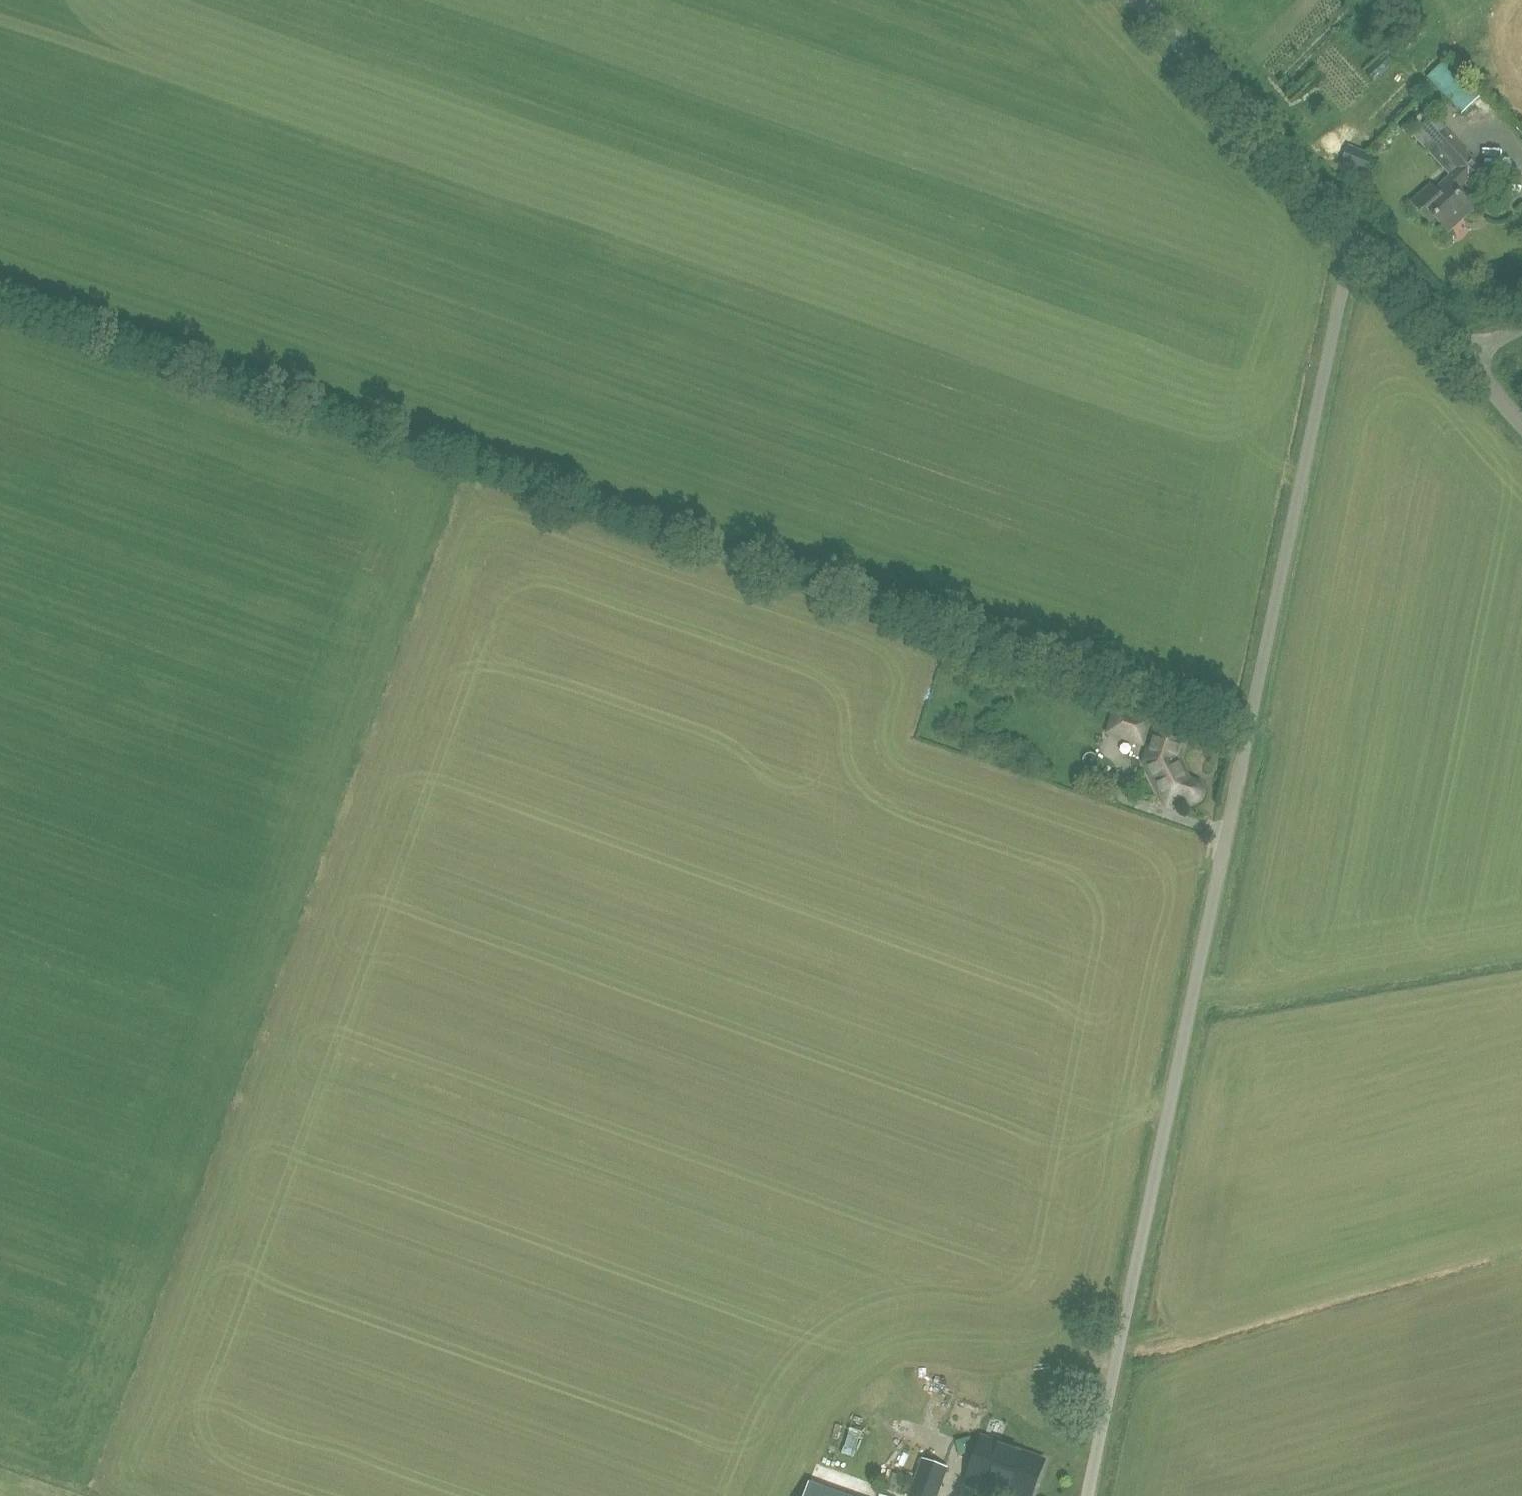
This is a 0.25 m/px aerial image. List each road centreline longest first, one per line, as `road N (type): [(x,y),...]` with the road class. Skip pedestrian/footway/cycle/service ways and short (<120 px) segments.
road 1 (unclassified): [(1090,1495),(1358,237)]
road 2 (unclassified): [(1358,237),(1139,0)]
road 3 (unclassified): [(1469,362),(1358,237)]

